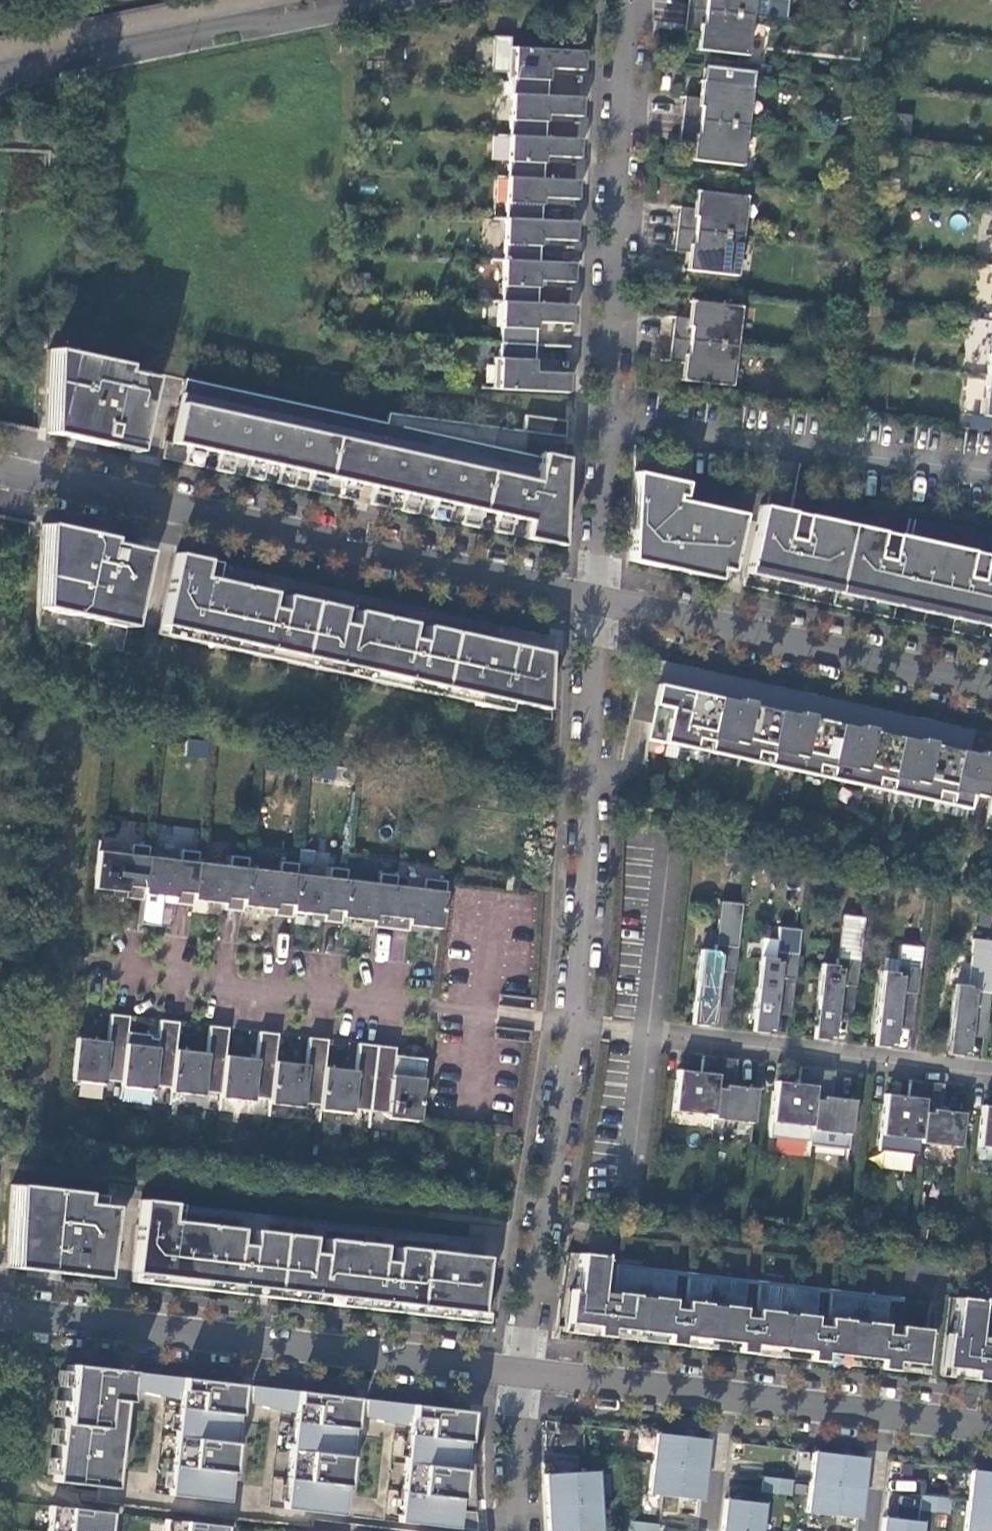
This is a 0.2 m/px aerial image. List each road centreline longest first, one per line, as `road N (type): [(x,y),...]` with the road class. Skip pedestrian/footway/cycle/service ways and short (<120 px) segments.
road 1 (residential): [(597,596),(0,466)]
road 2 (residential): [(569,1026),(87,975)]
road 3 (residential): [(597,596),(569,1026)]
road 4 (residential): [(621,0),(598,428)]
road 5 (residential): [(991,1073),(569,1026)]
road 6 (residential): [(991,681),(597,596)]
road 7 (residential): [(991,465),(598,428)]
road 8 (residential): [(364,0),(0,73)]
road 9 (residential): [(569,1026),(521,1373)]
road 10 (residential): [(724,1396),(521,1373)]
road 11 (residential): [(598,428),(597,596)]
road 12 (residential): [(882,1414),(724,1396)]
road 13 (residential): [(521,1373),(363,1357)]
road 14 (residential): [(521,1373),(519,1530)]
road 15 (residential): [(724,1396),(709,1530)]
road 16 (residential): [(134,1327),(0,1314)]
road 17 (unclassified): [(128,1376),(116,1495)]

